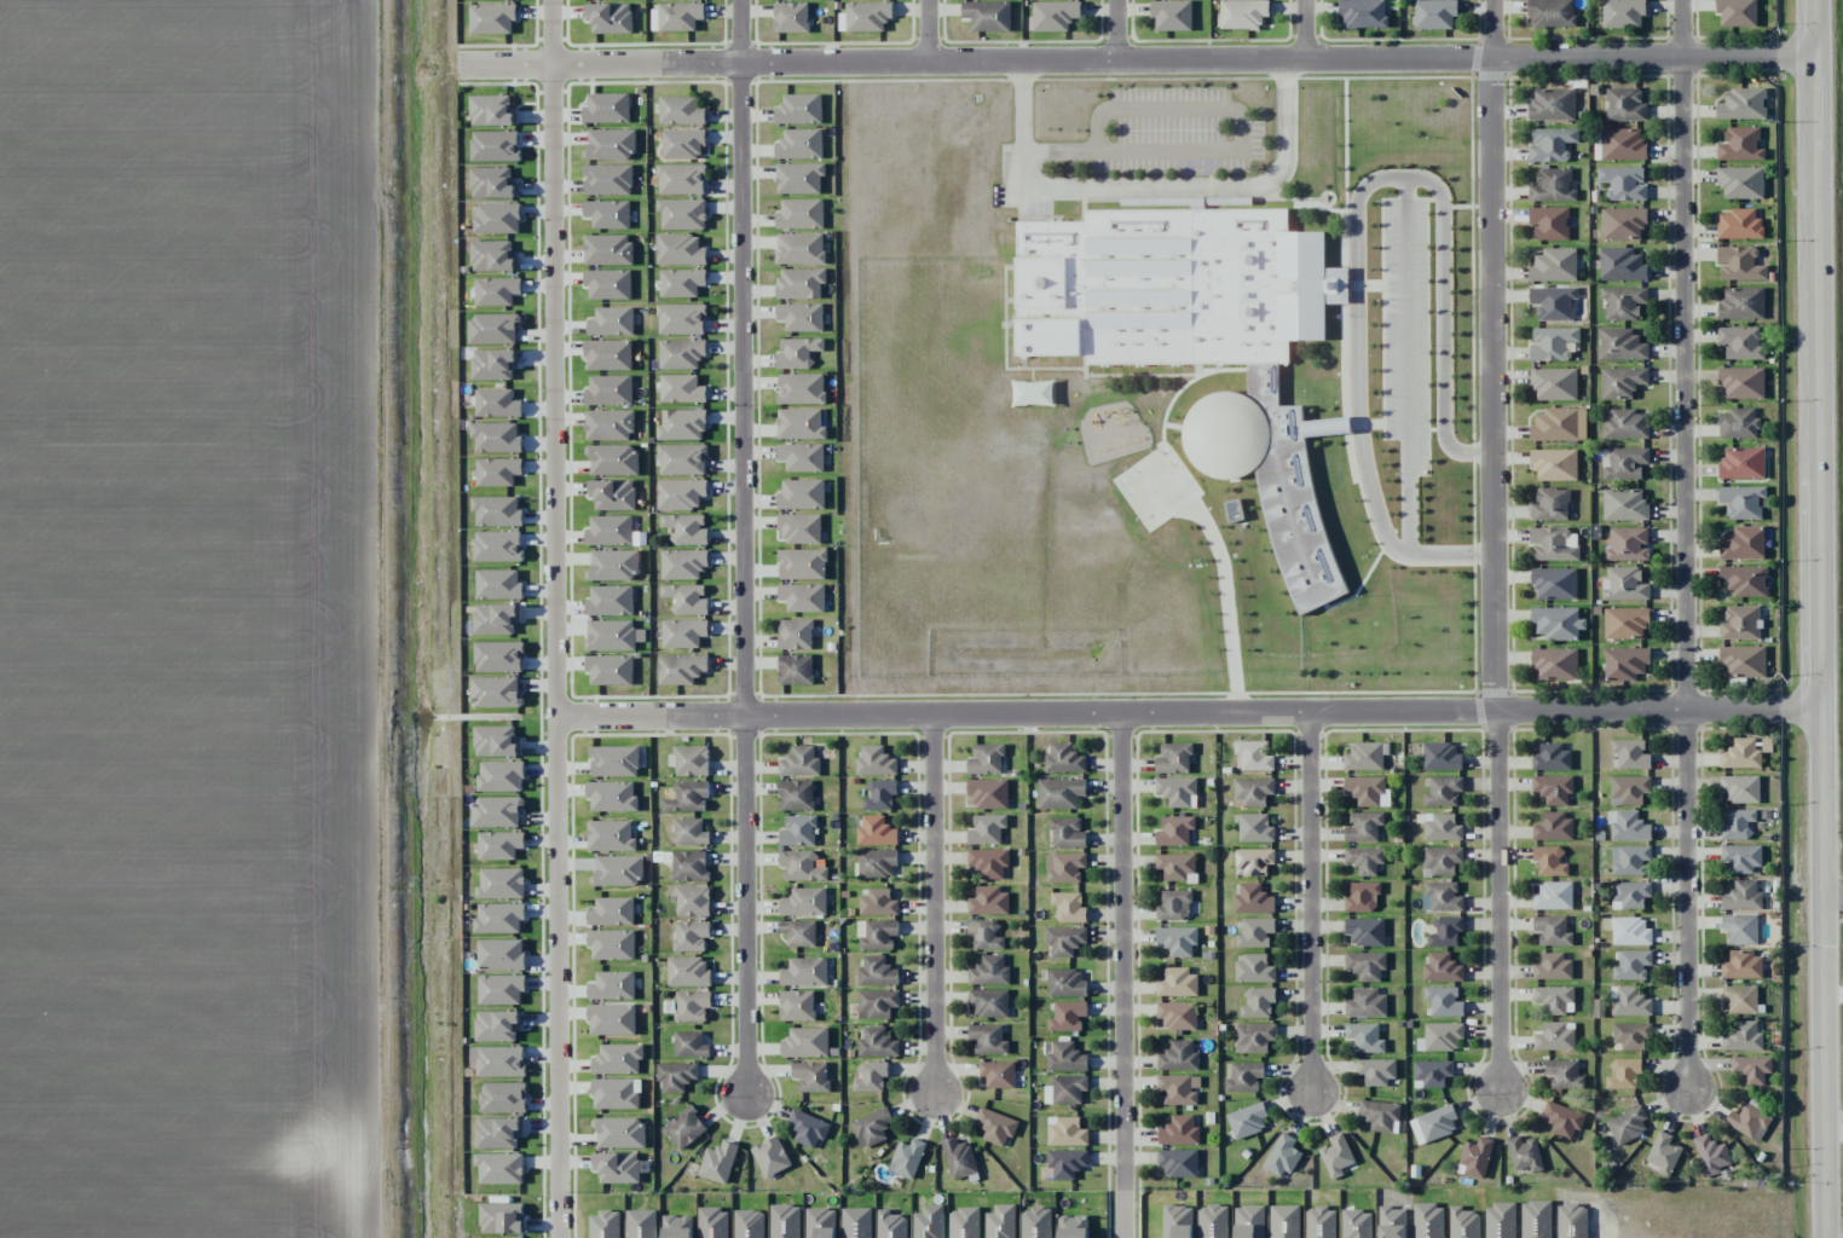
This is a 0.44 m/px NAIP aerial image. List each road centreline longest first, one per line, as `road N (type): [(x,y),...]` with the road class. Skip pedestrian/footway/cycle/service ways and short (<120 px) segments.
road 1 (residential): [(556,713),(1821,708)]
road 2 (residential): [(556,60),(1814,54)]
road 3 (tertiary): [(1814,0),(1825,1237)]
road 4 (residential): [(560,1237),(556,0)]
road 5 (residential): [(739,0),(745,1098)]
road 6 (residential): [(1492,0),(1500,1092)]
road 7 (residential): [(1681,0),(1689,1092)]
road 8 (residential): [(1135,1237),(1132,715)]
road 9 (residential): [(935,1101),(931,715)]
road 10 (residential): [(1311,1089),(1307,711)]

